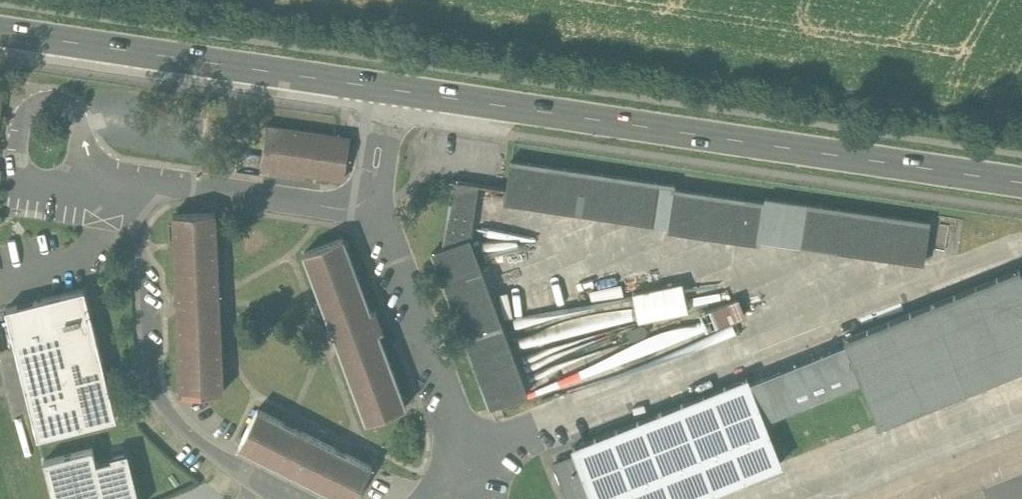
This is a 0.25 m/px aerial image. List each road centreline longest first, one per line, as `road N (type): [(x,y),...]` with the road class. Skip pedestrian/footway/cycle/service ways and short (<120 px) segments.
road 1 (secondary): [(1021,183),(0,33)]

